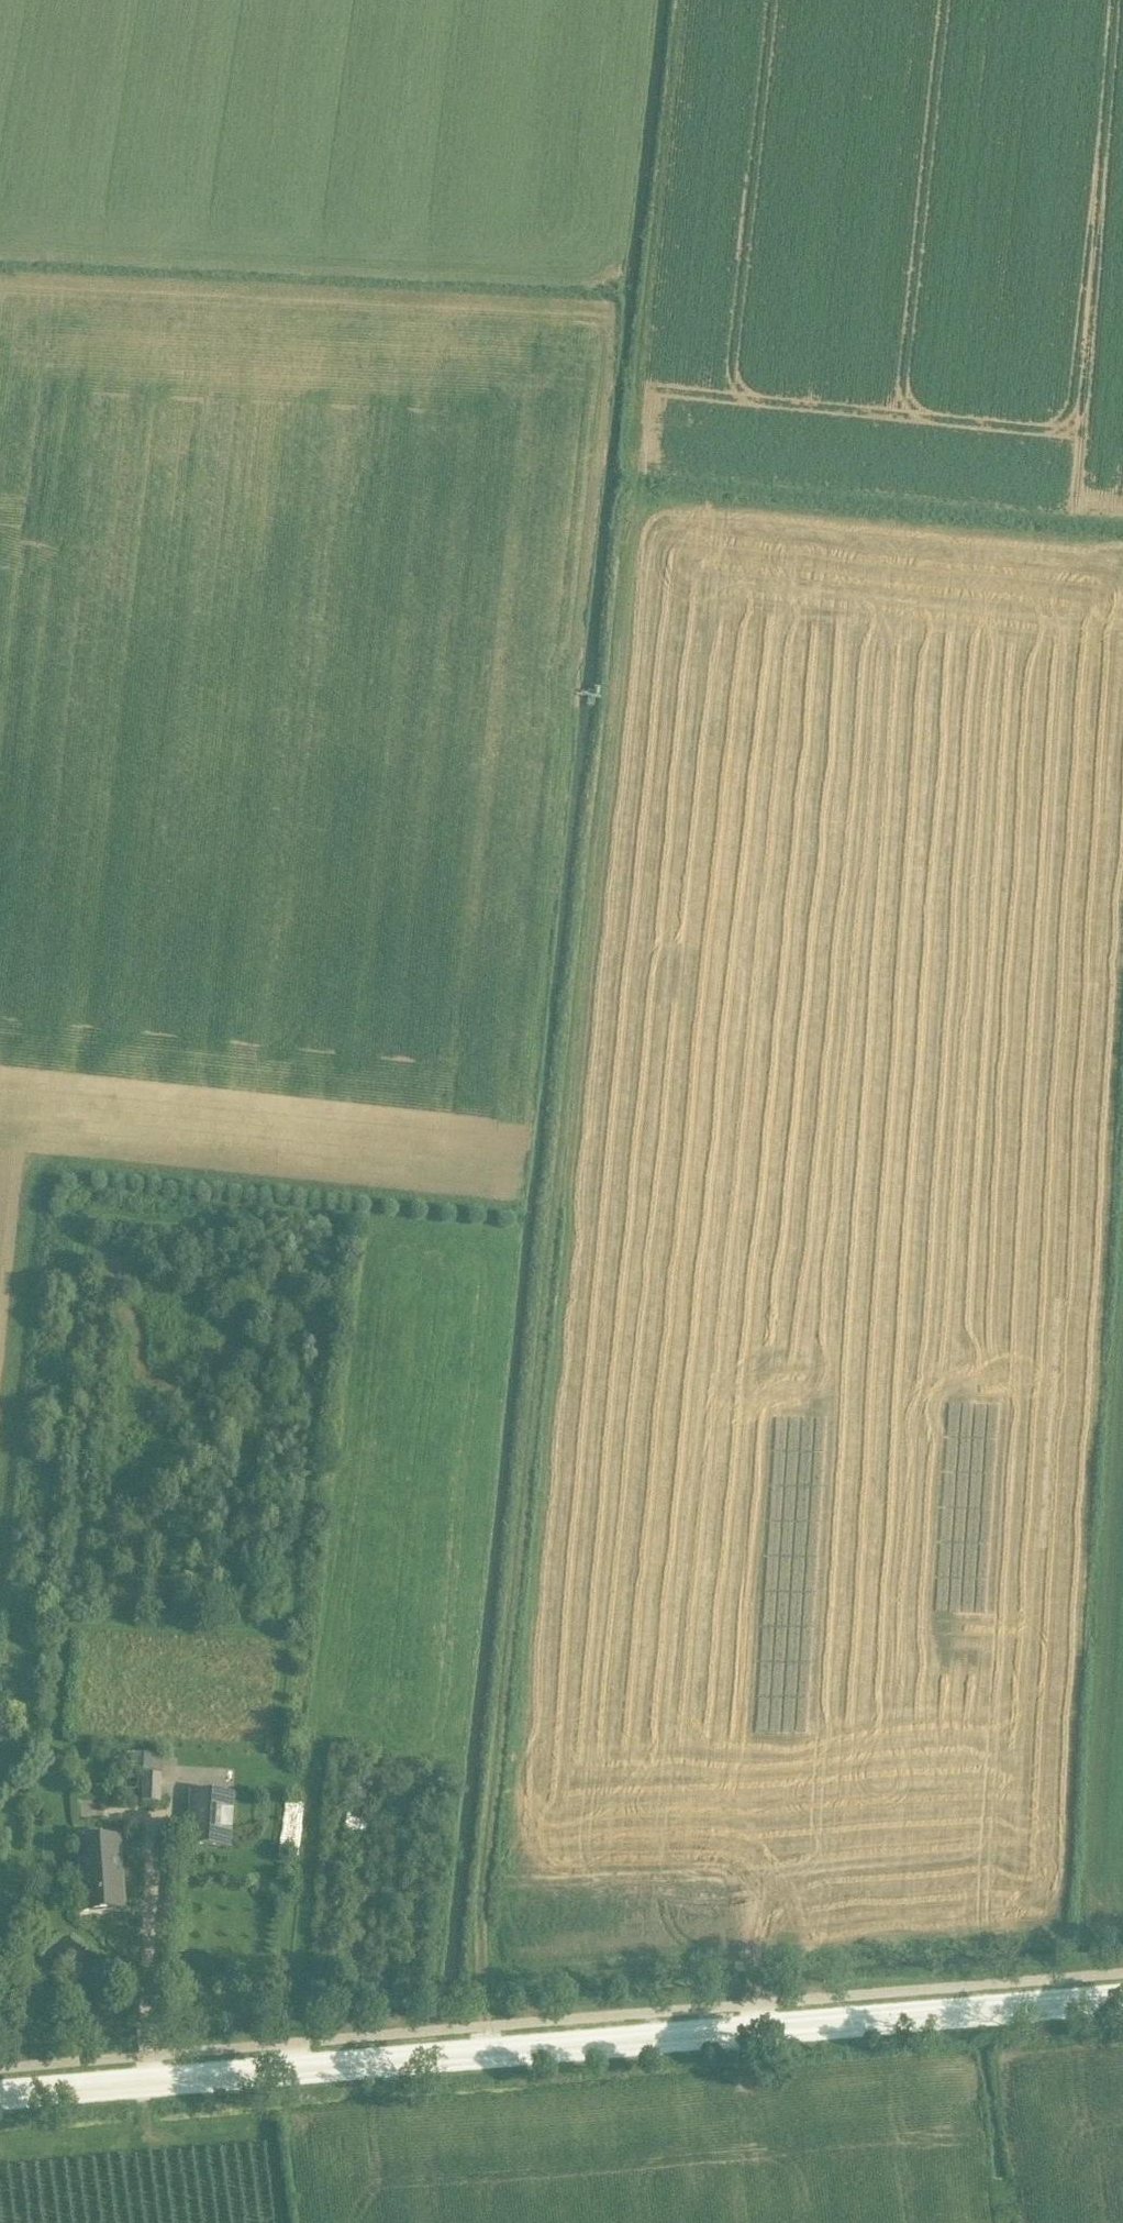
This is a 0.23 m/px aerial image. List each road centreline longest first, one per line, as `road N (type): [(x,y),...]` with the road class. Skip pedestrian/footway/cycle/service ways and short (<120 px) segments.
road 1 (primary): [(0,2098),(1122,1999)]

